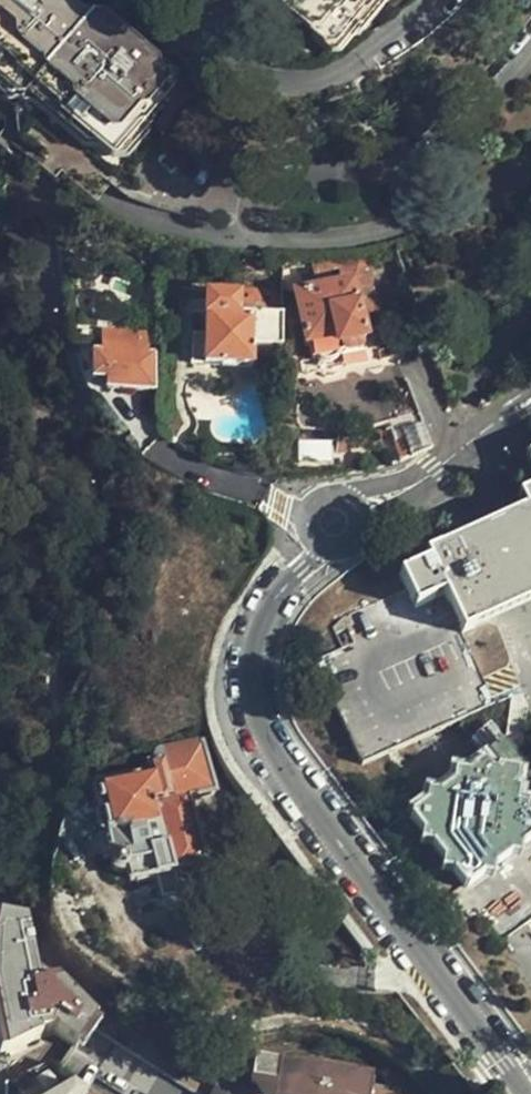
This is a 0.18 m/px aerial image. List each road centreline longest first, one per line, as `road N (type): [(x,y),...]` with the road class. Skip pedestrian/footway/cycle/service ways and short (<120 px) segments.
road 1 (residential): [(530,54),(459,135),(425,156),(285,172),(264,178),(243,206),(262,235),(281,239),(367,231),(457,207),(530,152)]
road 2 (tertiary): [(521,1093),(264,752),(252,702),(256,642),(290,578),(323,549)]
road 3 (residential): [(212,0),(227,58),(280,88),(361,66),(433,0)]
road 4 (residential): [(152,440),(198,469),(305,509)]

